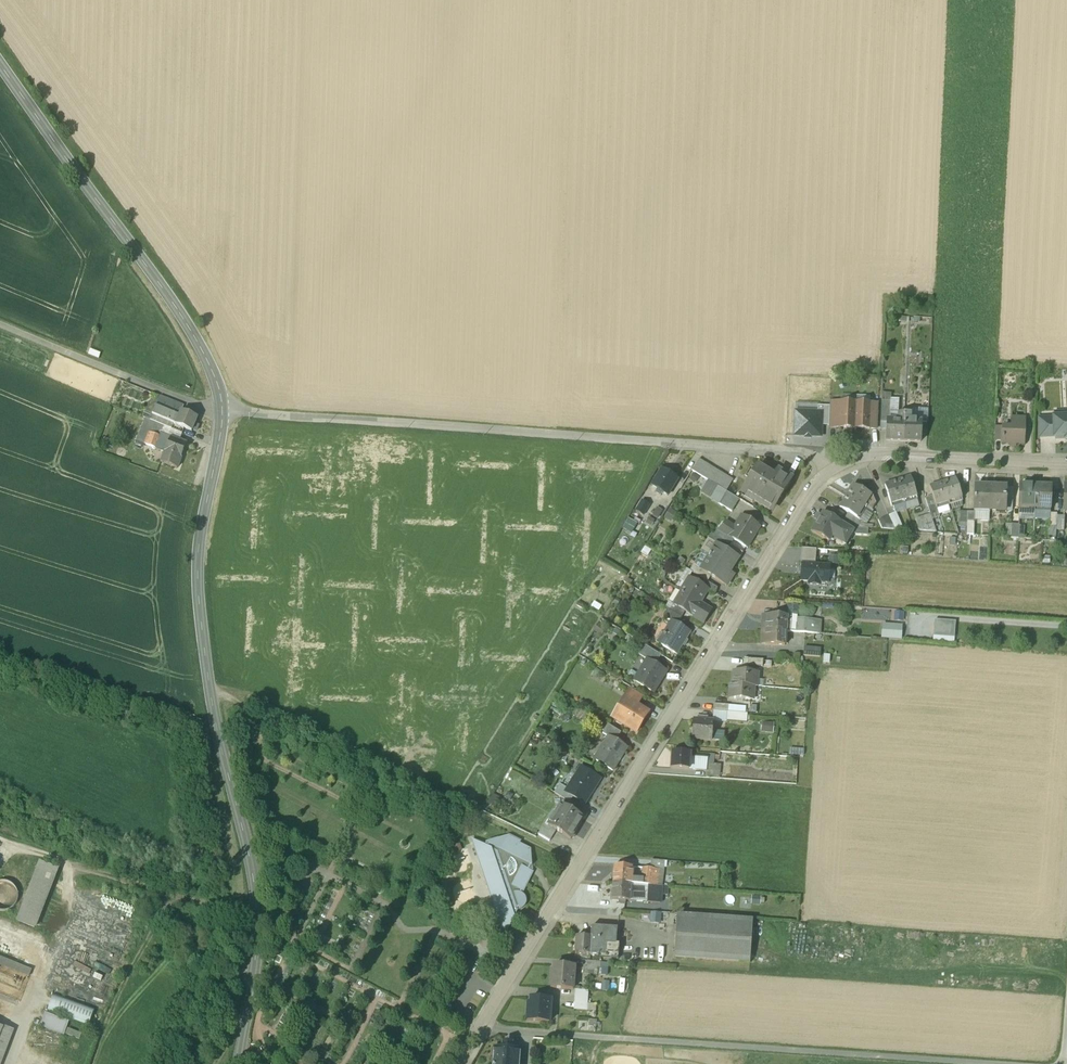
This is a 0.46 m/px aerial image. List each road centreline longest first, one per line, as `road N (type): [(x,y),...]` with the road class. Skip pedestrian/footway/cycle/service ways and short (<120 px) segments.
road 1 (residential): [(459,1063),(829,469)]
road 2 (tertiary): [(239,1063),(256,906),(197,588),(220,412)]
road 3 (unclassified): [(829,469),(820,457),(774,450),(220,412)]
road 4 (track): [(1007,1063),(484,1021)]
road 5 (tertiary): [(220,412),(214,379),(179,313),(0,61)]
road 6 (track): [(0,840),(256,924)]
road 7 (track): [(351,748),(580,866)]
road 8 (residential): [(829,469),(861,454),(1066,463)]
road 9 (track): [(220,412),(0,325)]

